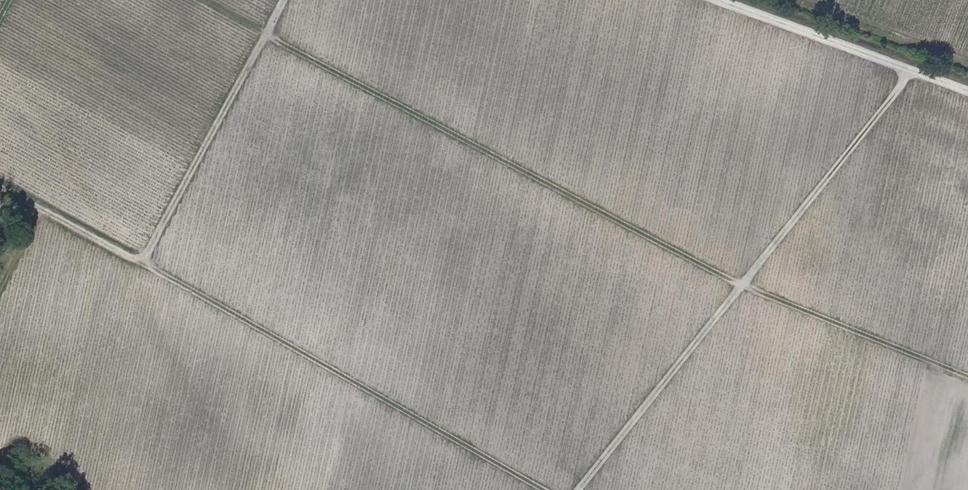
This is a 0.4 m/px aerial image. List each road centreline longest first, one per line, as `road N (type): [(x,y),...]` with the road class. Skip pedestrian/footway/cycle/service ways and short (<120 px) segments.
road 1 (track): [(202,0),(741,286),(967,377)]
road 2 (track): [(0,184),(549,489)]
road 3 (track): [(578,489),(909,69)]
road 4 (track): [(284,0),(142,263)]
road 5 (track): [(787,0),(967,64)]

